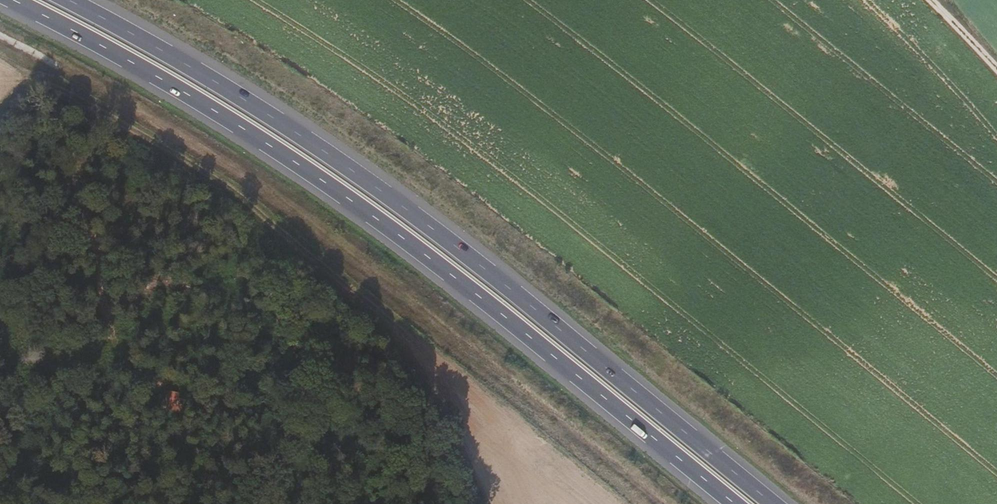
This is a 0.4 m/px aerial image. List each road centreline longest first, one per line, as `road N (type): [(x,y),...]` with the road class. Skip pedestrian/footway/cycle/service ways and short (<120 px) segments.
road 1 (motorway): [(14,0),(166,81),(385,224),(735,503)]
road 2 (motorway): [(774,503),(431,227),(252,105),(69,0)]

